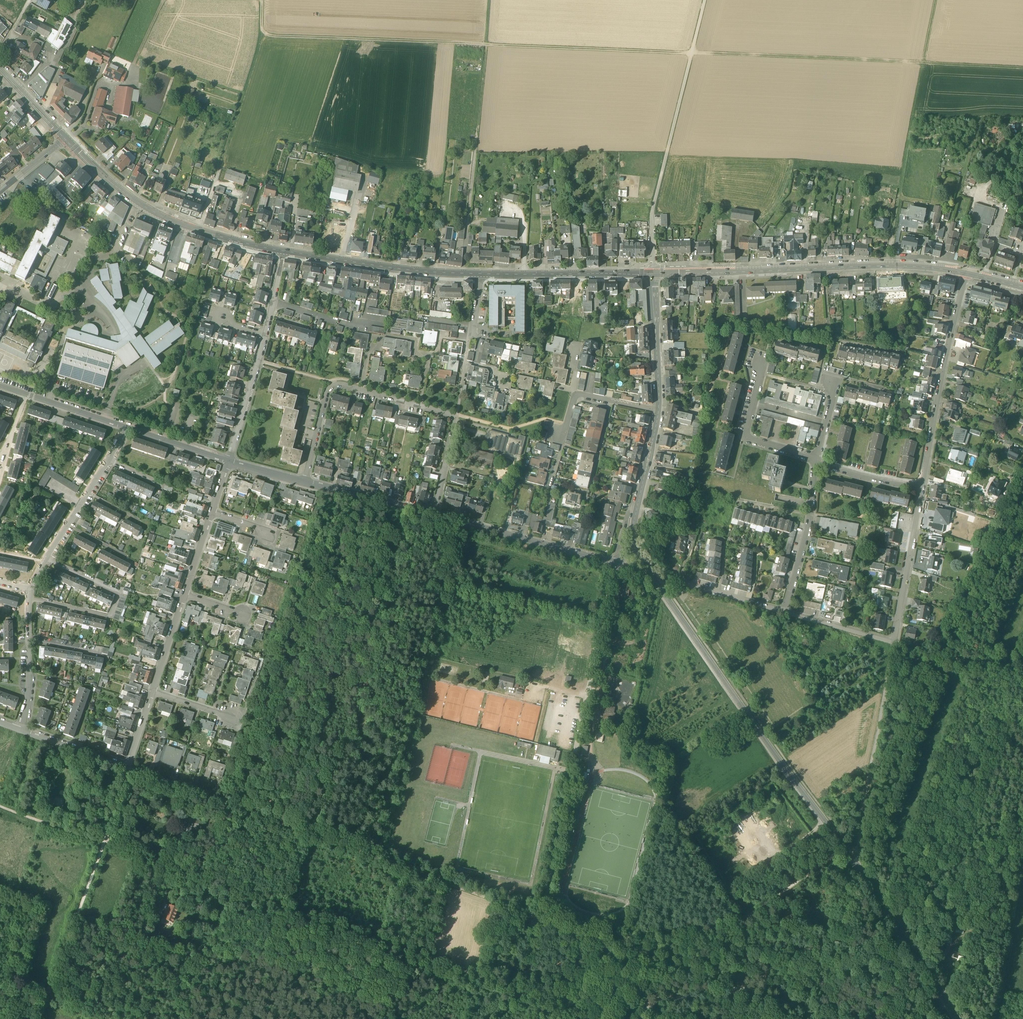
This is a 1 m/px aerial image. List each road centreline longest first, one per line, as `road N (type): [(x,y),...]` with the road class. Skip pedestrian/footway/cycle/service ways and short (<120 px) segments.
road 1 (track): [(263,0),(263,25),(274,36),(1022,66)]
road 2 (tertiary): [(657,583),(957,1018)]
road 3 (unclassified): [(616,562),(541,919)]
road 4 (track): [(0,804),(334,924)]
road 5 (track): [(541,919),(222,800)]
road 6 (track): [(541,919),(613,943),(643,931),(730,919),(848,852)]
road 7 (residential): [(305,482),(329,392),(343,386),(455,419),(434,515)]
road 8 (secondary): [(654,274),(901,265),(967,273)]
road 9 (residential): [(784,612),(894,642),(922,487)]
road 10 (track): [(127,768),(41,1018)]
road 11 (secondary): [(66,139),(122,195),(151,212),(285,253)]
road 12 (track): [(933,0),(894,230)]
road 13 (track): [(489,0),(468,224)]
road 14 (track): [(702,0),(652,219)]
road 15 (residential): [(922,487),(967,273)]
road 16 (track): [(334,924),(526,992)]
road 17 (secondary): [(285,253),(480,275)]
road 18 (residential): [(29,599),(110,616),(119,592),(46,560)]
road 19 (residential): [(616,562),(434,515)]
road 20 (secondary): [(480,275),(654,274)]
road 21 (residential): [(784,612),(810,521),(816,461)]
road 22 (track): [(265,34),(216,180)]
road 23 (residential): [(816,461),(749,439),(758,362)]
road 24 (track): [(1022,878),(994,1018)]
road 25 (tertiary): [(654,274),(658,411)]
road 26 (residential): [(127,427),(0,385)]
road 27 (residential): [(434,515),(305,482)]
road 28 (residential): [(229,460),(266,333)]
road 29 (residential): [(657,583),(784,612)]
road 30 (residential): [(274,302),(356,328),(358,320),(384,324)]

